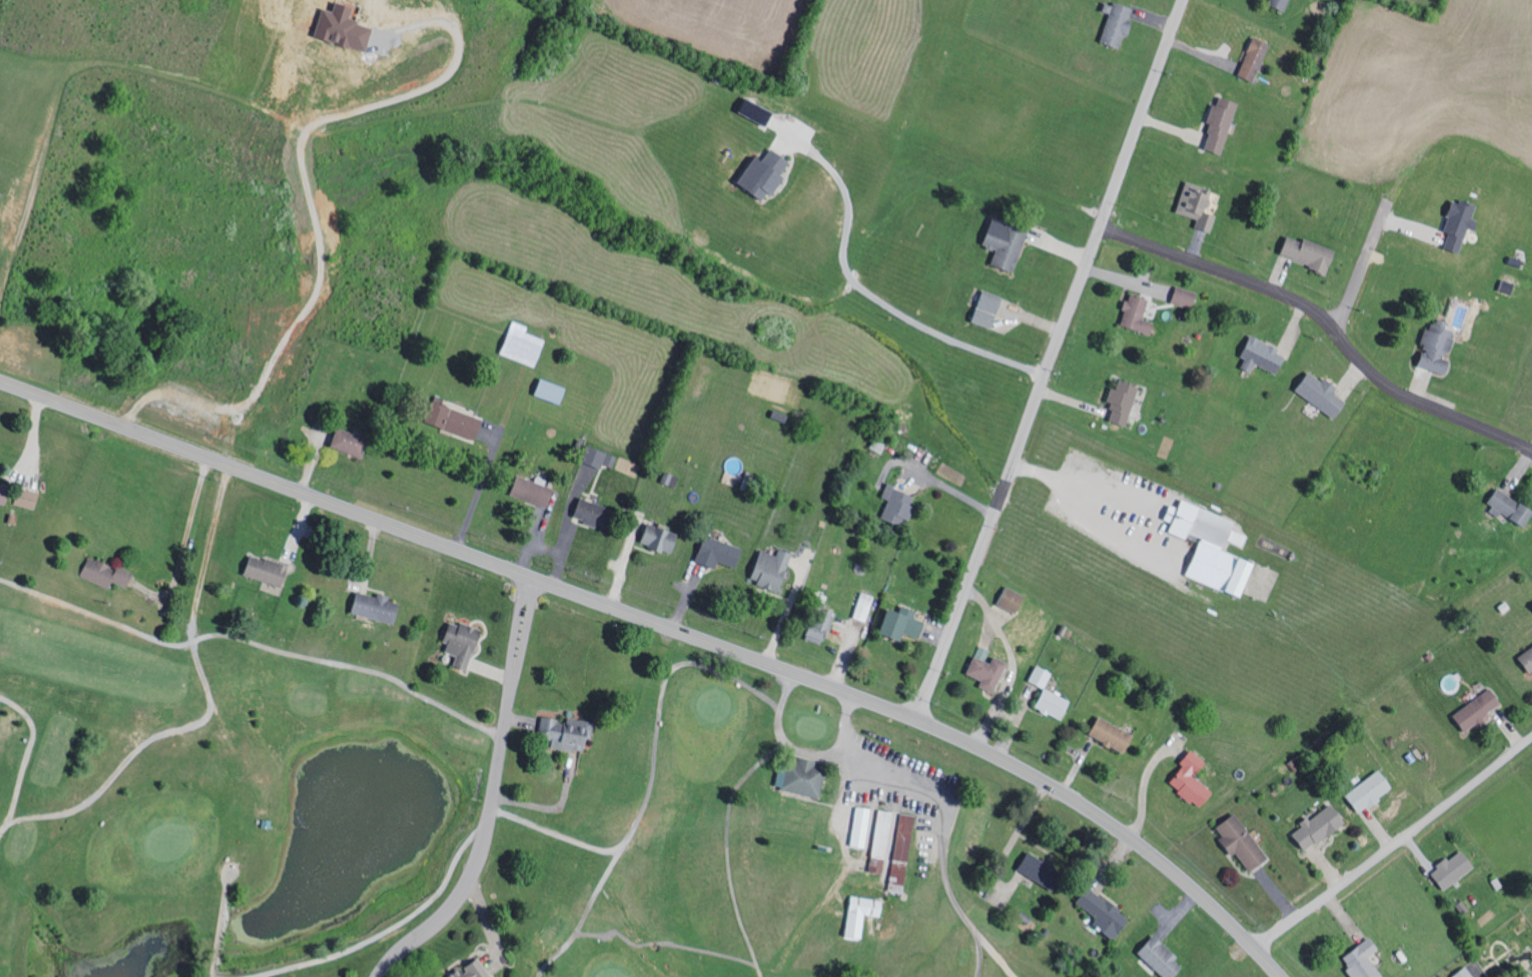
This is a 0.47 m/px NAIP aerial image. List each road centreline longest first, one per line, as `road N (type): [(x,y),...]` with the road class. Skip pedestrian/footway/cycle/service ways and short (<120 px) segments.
road 1 (primary): [(0,381),(954,736),(1125,834),(1281,976)]
road 2 (residential): [(915,719),(1184,0)]
road 3 (residential): [(1531,450),(1397,393),(1287,297),(1101,227)]
road 4 (residential): [(524,574),(484,858),(457,910),(384,976)]
road 5 (residential): [(1256,951),(1531,740)]
road 6 (residential): [(502,736),(463,884),(378,976)]
road 7 (residential): [(1333,332),(1385,203)]

